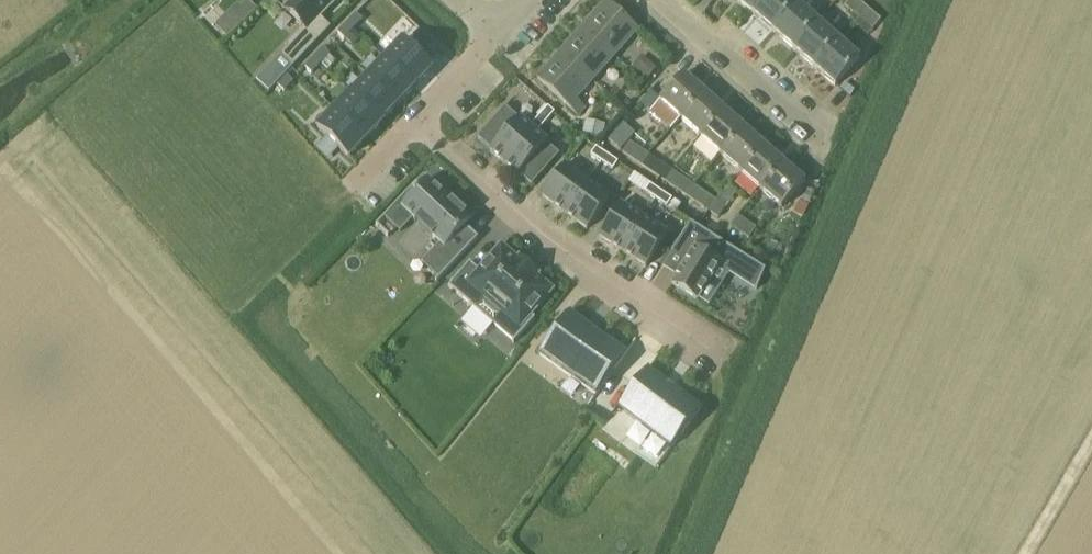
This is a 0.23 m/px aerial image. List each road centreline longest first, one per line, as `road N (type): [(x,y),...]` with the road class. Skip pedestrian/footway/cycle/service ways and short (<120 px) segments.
road 1 (residential): [(725,358),(555,247),(416,119)]
road 2 (residential): [(828,140),(664,0)]

